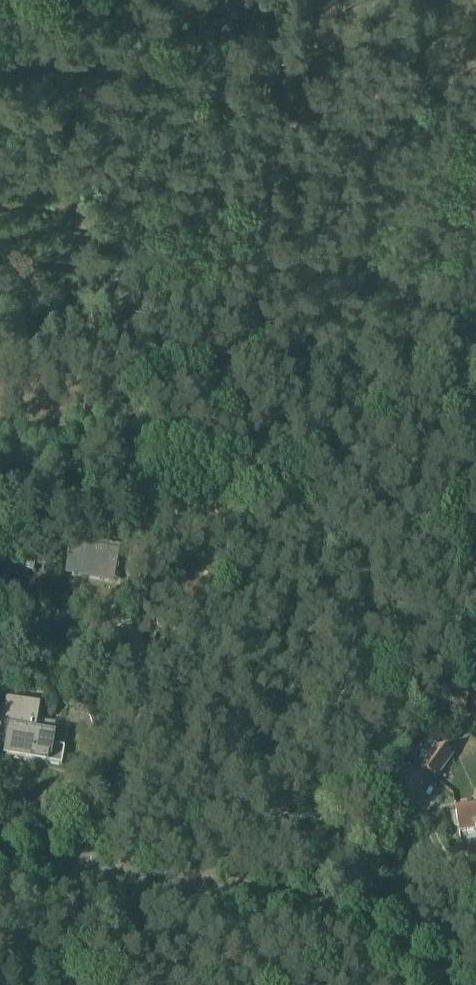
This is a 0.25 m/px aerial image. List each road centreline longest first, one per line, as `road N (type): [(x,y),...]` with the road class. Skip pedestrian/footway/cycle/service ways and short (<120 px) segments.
road 1 (unclassified): [(401,984),(318,937),(207,895),(0,863)]

